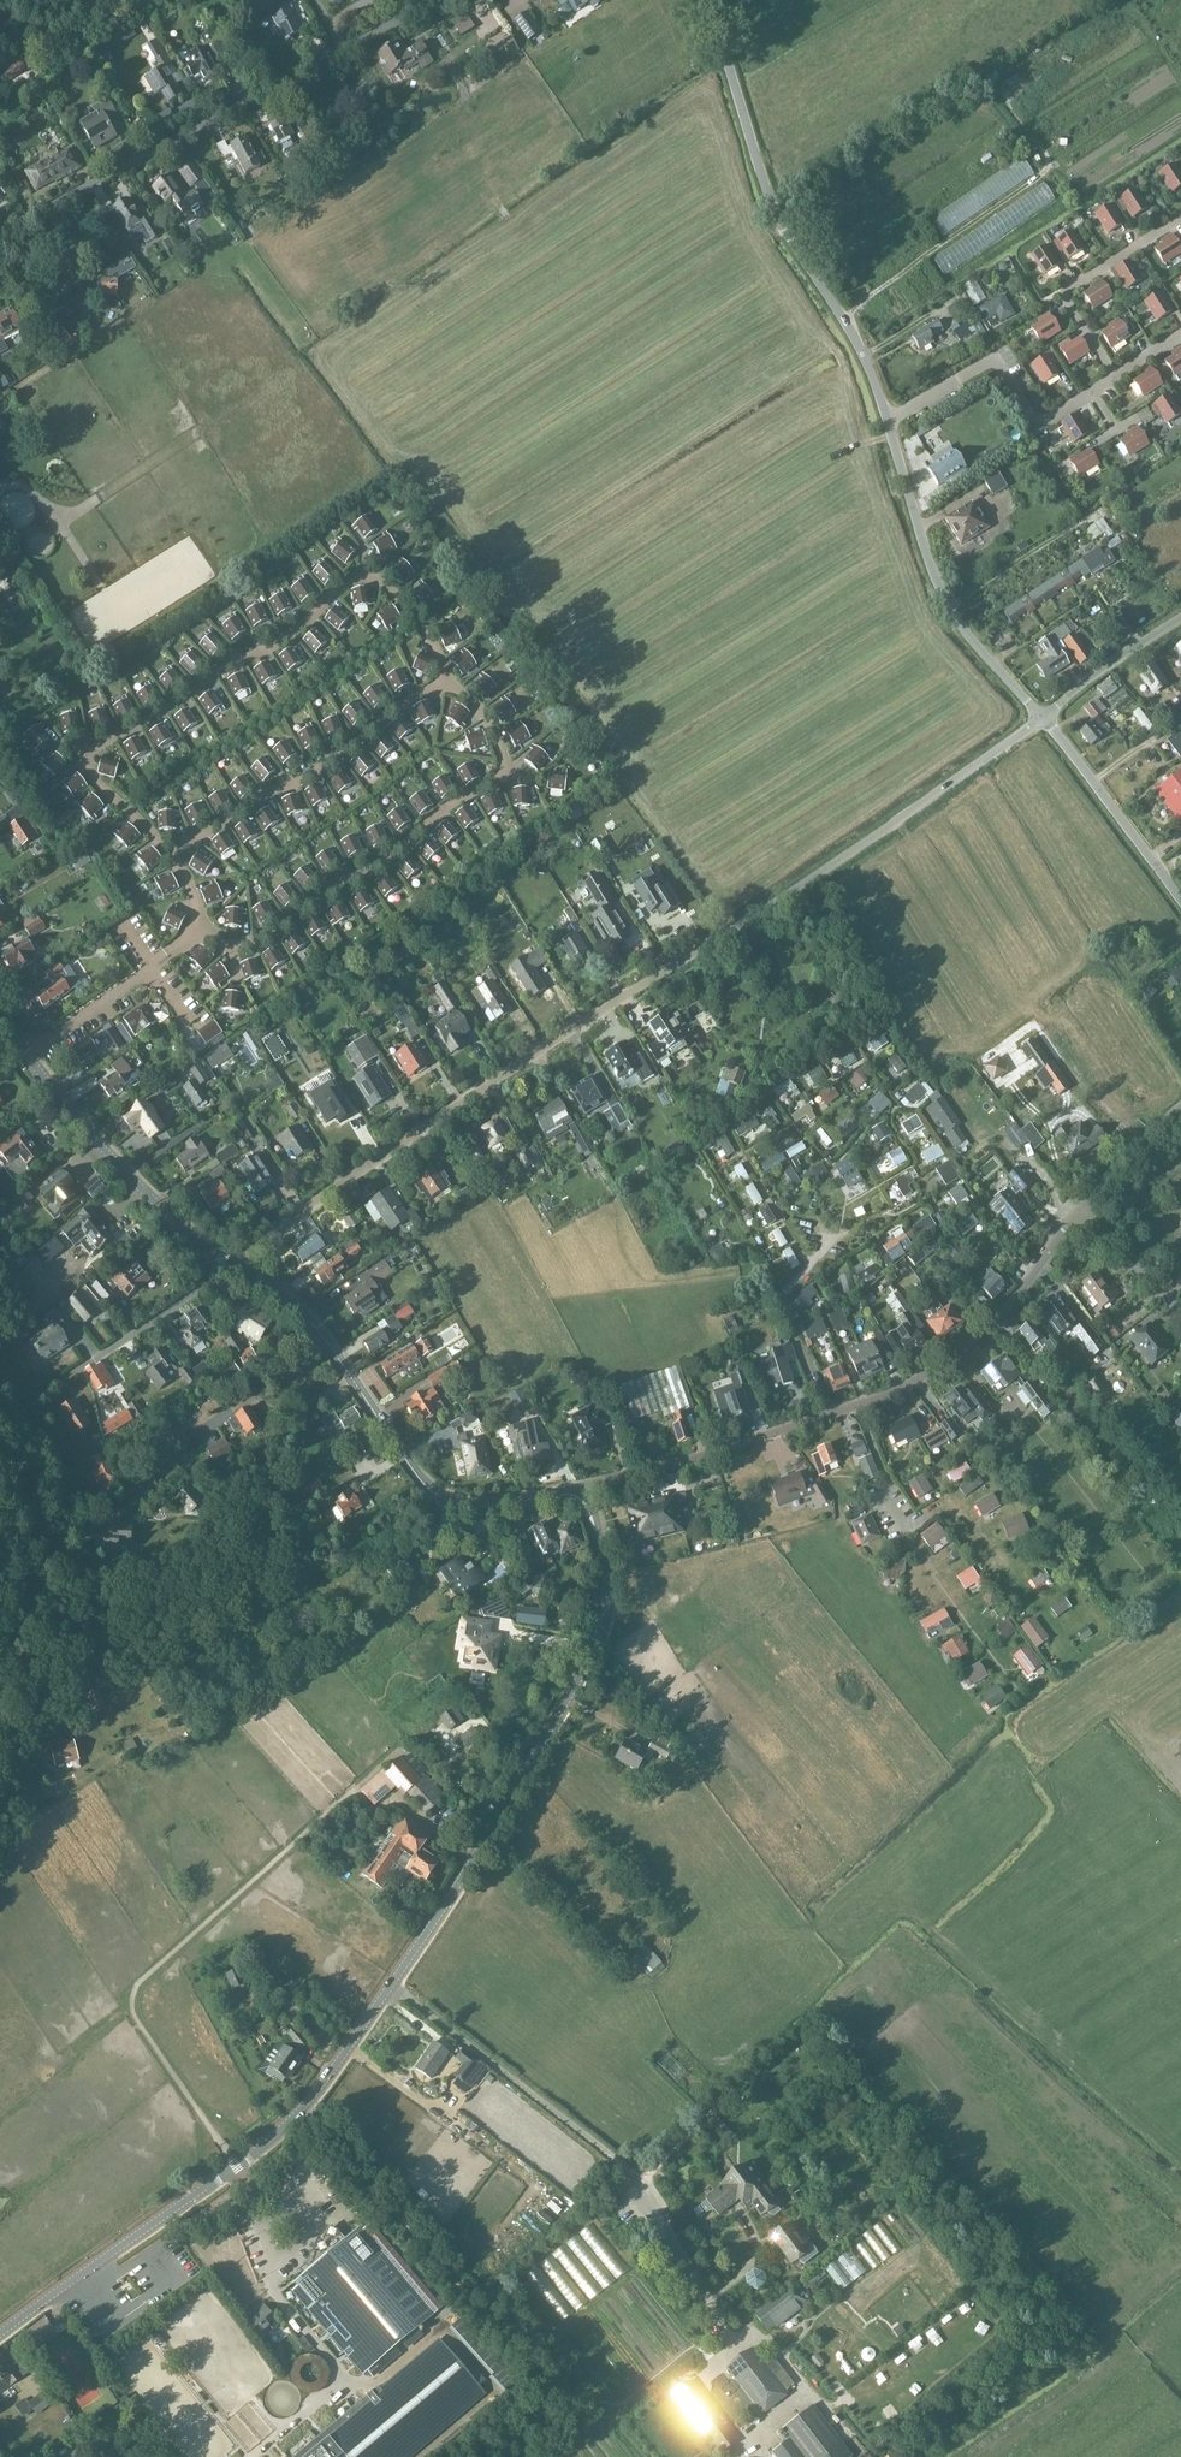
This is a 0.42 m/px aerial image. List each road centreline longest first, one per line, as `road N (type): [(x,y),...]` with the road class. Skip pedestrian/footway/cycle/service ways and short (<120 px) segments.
road 1 (track): [(558,1874),(617,1816),(703,1768),(799,1883),(813,1888),(949,1757),(809,1569),(792,1560),(678,1565),(630,1580),(648,1624),(716,1720)]
road 2 (tertiary): [(0,2333),(235,2166),(318,2088),(457,1885),(587,1664),(605,1607),(596,1538)]
road 3 (residential): [(234,1264),(420,1131),(1026,730)]
road 4 (unclassified): [(1043,717),(965,631),(943,593),(876,386),(776,213),(706,0)]
road 5 (track): [(542,1998),(681,1980),(845,1908),(884,1906),(919,1920),(1158,2134)]
road 6 (residential): [(581,1492),(916,1380),(1013,1298),(1078,1210)]
road 7 (residential): [(0,1689),(32,1596),(43,1533),(39,1475),(16,1415),(234,1264)]
road 8 (residential): [(0,239),(437,0)]
road 9 (track): [(635,2176),(866,1976),(884,1983),(902,2012),(882,2052),(903,2077)]
road 10 (tertiary): [(555,1495),(471,1507),(432,1492),(312,1323),(234,1264)]
road 11 (tertiary): [(234,1264),(128,1175),(0,1016)]
road 12 (track): [(767,1949),(639,1803),(530,1764)]
road 13 (track): [(871,1905),(1104,1711)]
road 14 (track): [(590,1155),(617,1207),(623,1250),(645,1281),(753,1270),(781,1300)]
road 15 (track): [(777,215),(977,88),(995,85),(1002,101)]
road 16 (track): [(766,1561),(796,1588),(935,1774)]
road 17 (track): [(978,2456),(1180,2315)]
road 18 (track): [(1035,1024),(896,822)]
road 19 (unclassified): [(1180,899),(1043,717)]
road 20 (track): [(625,2456),(600,2426),(597,2399),(503,2285)]
road 21 (track): [(442,2110),(531,2181),(530,2195),(482,2260)]
road 22 (track): [(483,1843),(543,1858),(630,1950)]
road 23 (unclassified): [(1043,717),(1180,618)]
road 24 (track): [(949,605),(1093,522)]
road 25 (residential): [(1078,1210),(1180,1316)]
road 26 (unclassified): [(1078,1210),(1180,1108)]
road 27 (track): [(512,225),(499,205),(507,179),(466,100)]
road 28 (track): [(98,498),(200,431),(205,417)]
road 29 (track): [(793,1585),(681,1663)]
road 30 (track): [(258,2172),(151,2251)]

